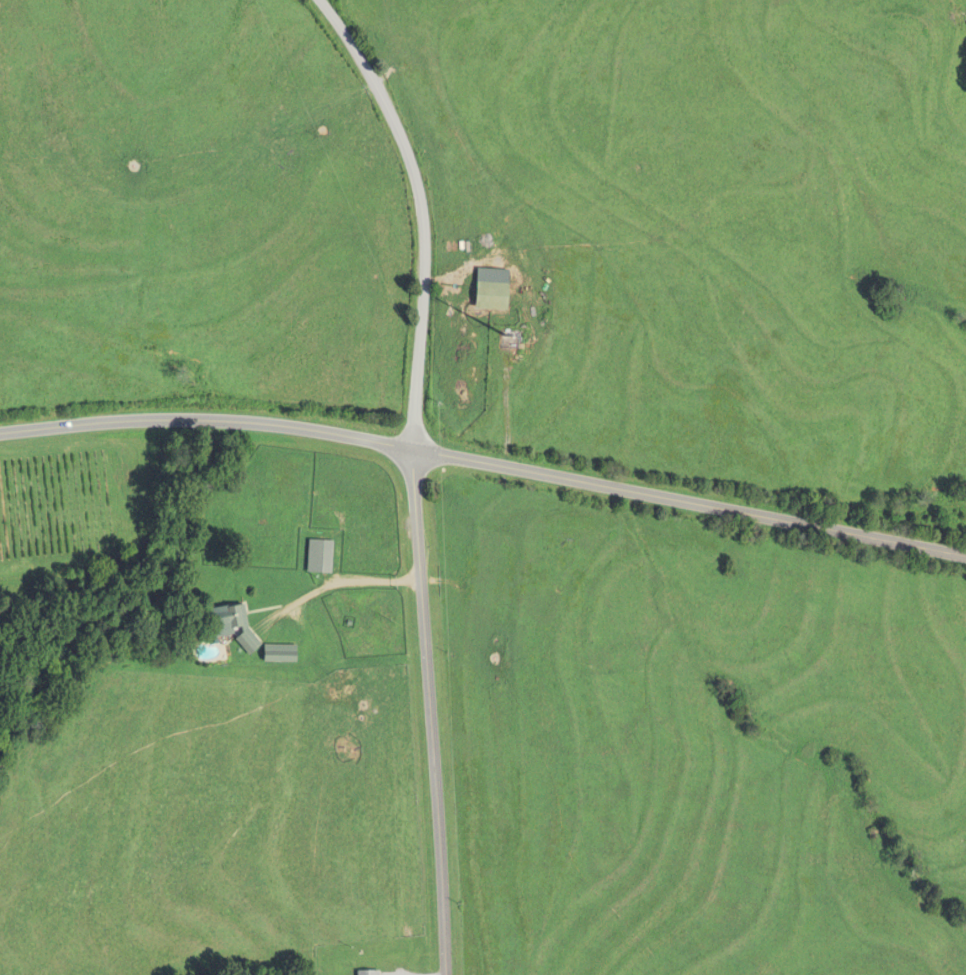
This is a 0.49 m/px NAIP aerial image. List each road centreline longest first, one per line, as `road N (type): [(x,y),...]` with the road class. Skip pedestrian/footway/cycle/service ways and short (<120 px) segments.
road 1 (residential): [(452,974),(416,456),(422,208),(383,92),(315,0)]
road 2 (residential): [(0,444),(169,428),(271,430),(965,563)]

